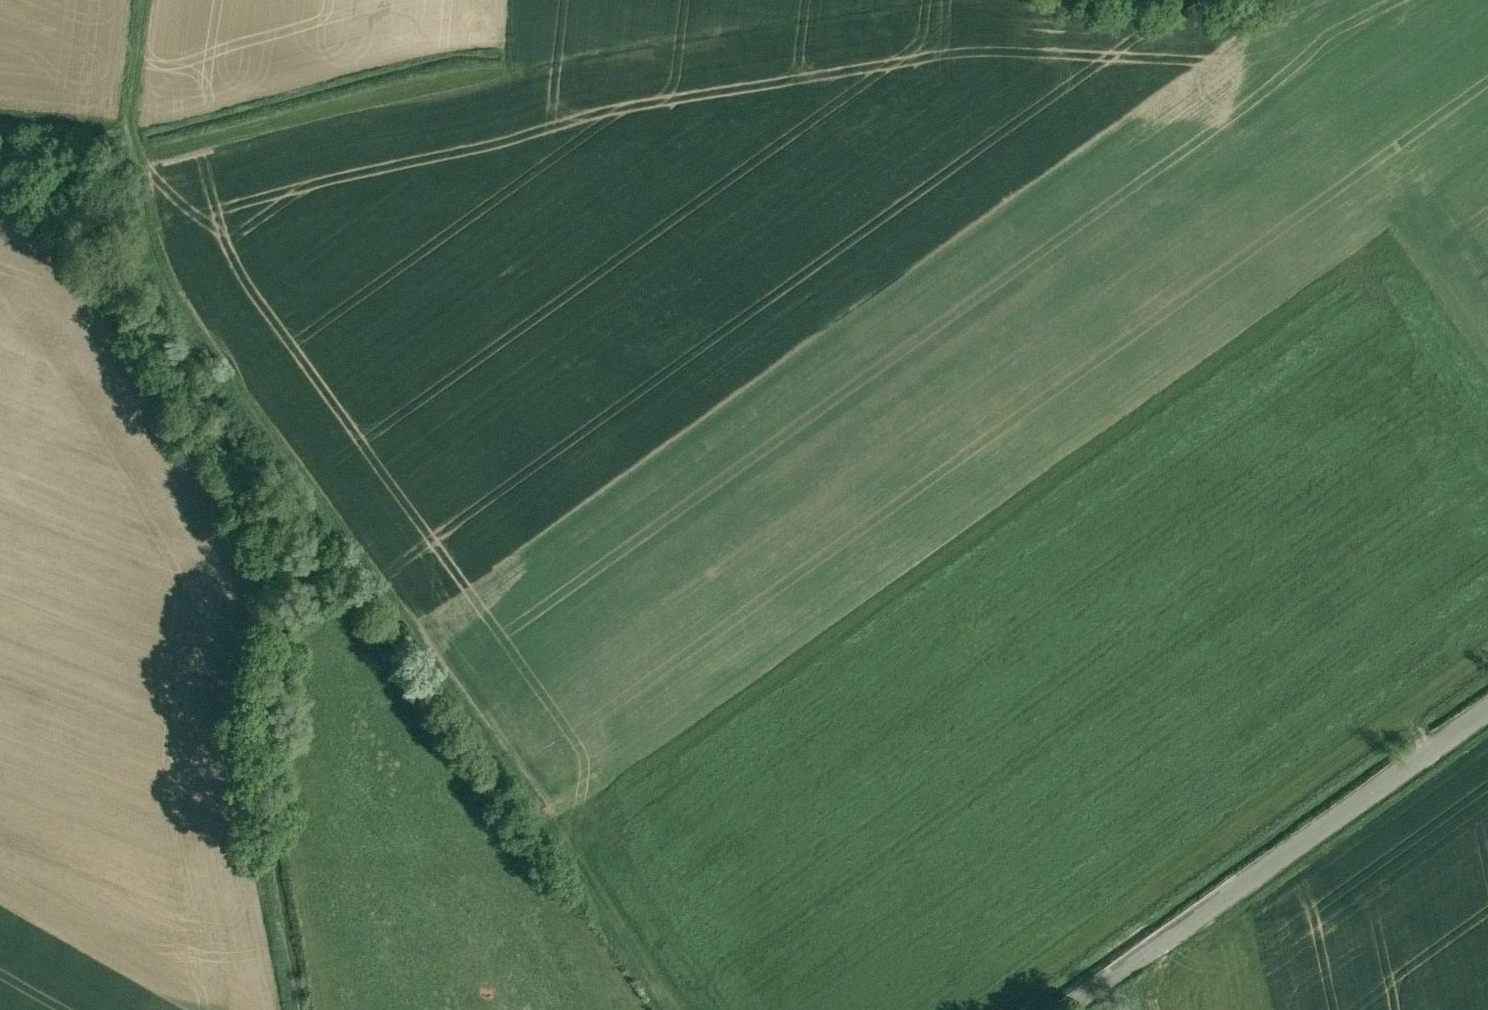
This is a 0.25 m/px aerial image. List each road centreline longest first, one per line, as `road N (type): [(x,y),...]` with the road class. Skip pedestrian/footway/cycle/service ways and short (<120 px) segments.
road 1 (unclassified): [(1487,720),(1079,1009)]
road 2 (track): [(150,0),(133,129)]

